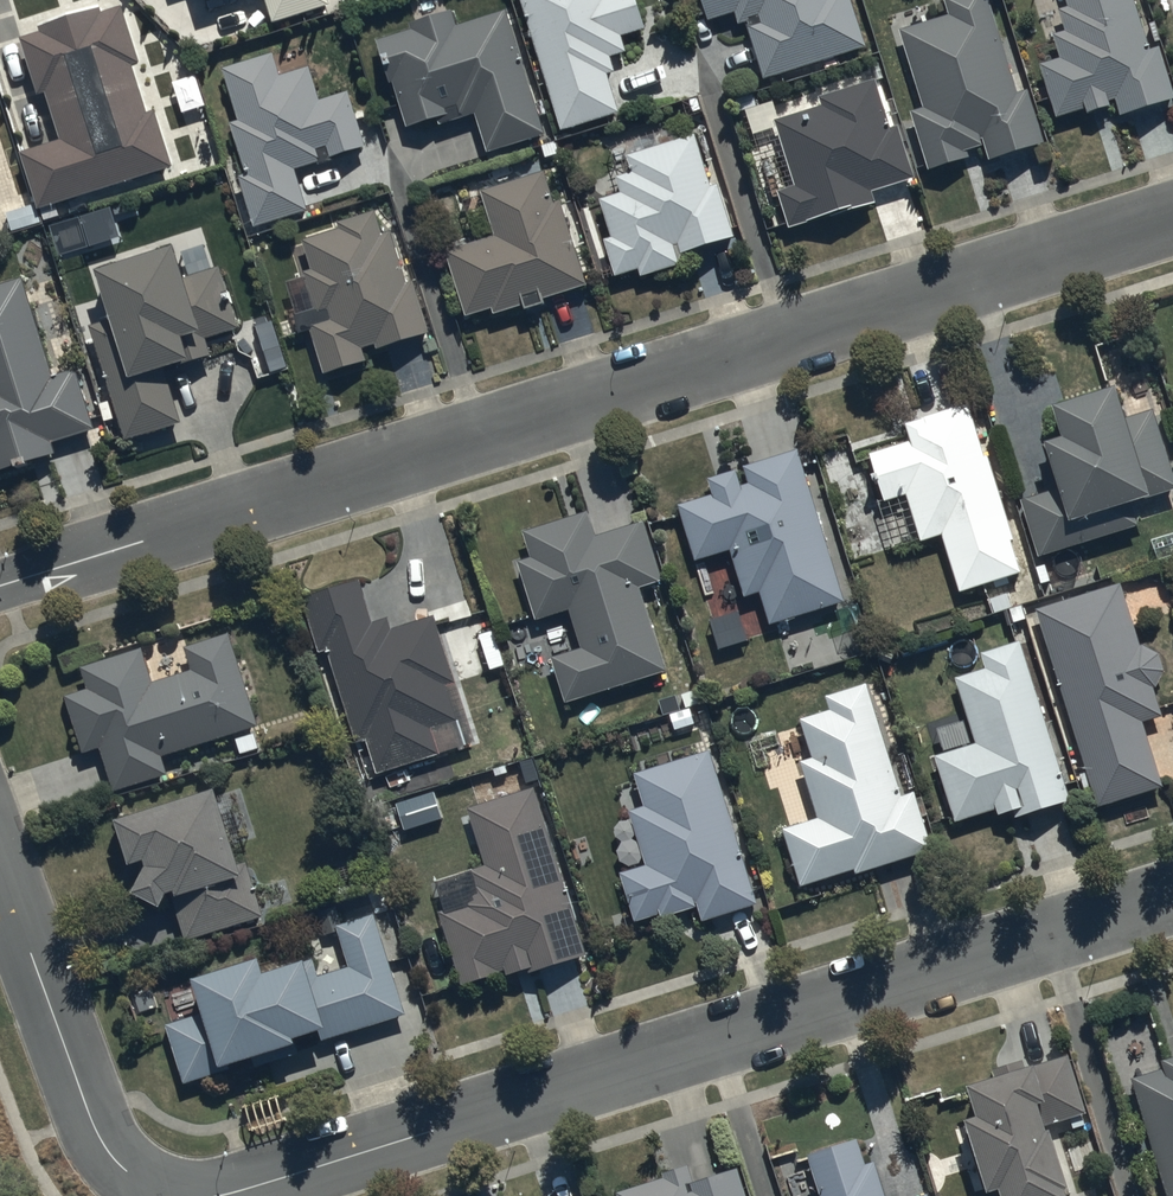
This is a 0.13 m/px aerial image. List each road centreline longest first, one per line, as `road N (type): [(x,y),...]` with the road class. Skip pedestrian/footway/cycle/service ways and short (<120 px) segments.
road 1 (residential): [(1172,224),(0,586)]
road 2 (residential): [(1172,889),(248,1188),(202,1195)]
road 3 (residential): [(0,866),(90,1117),(118,1162),(165,1195)]

